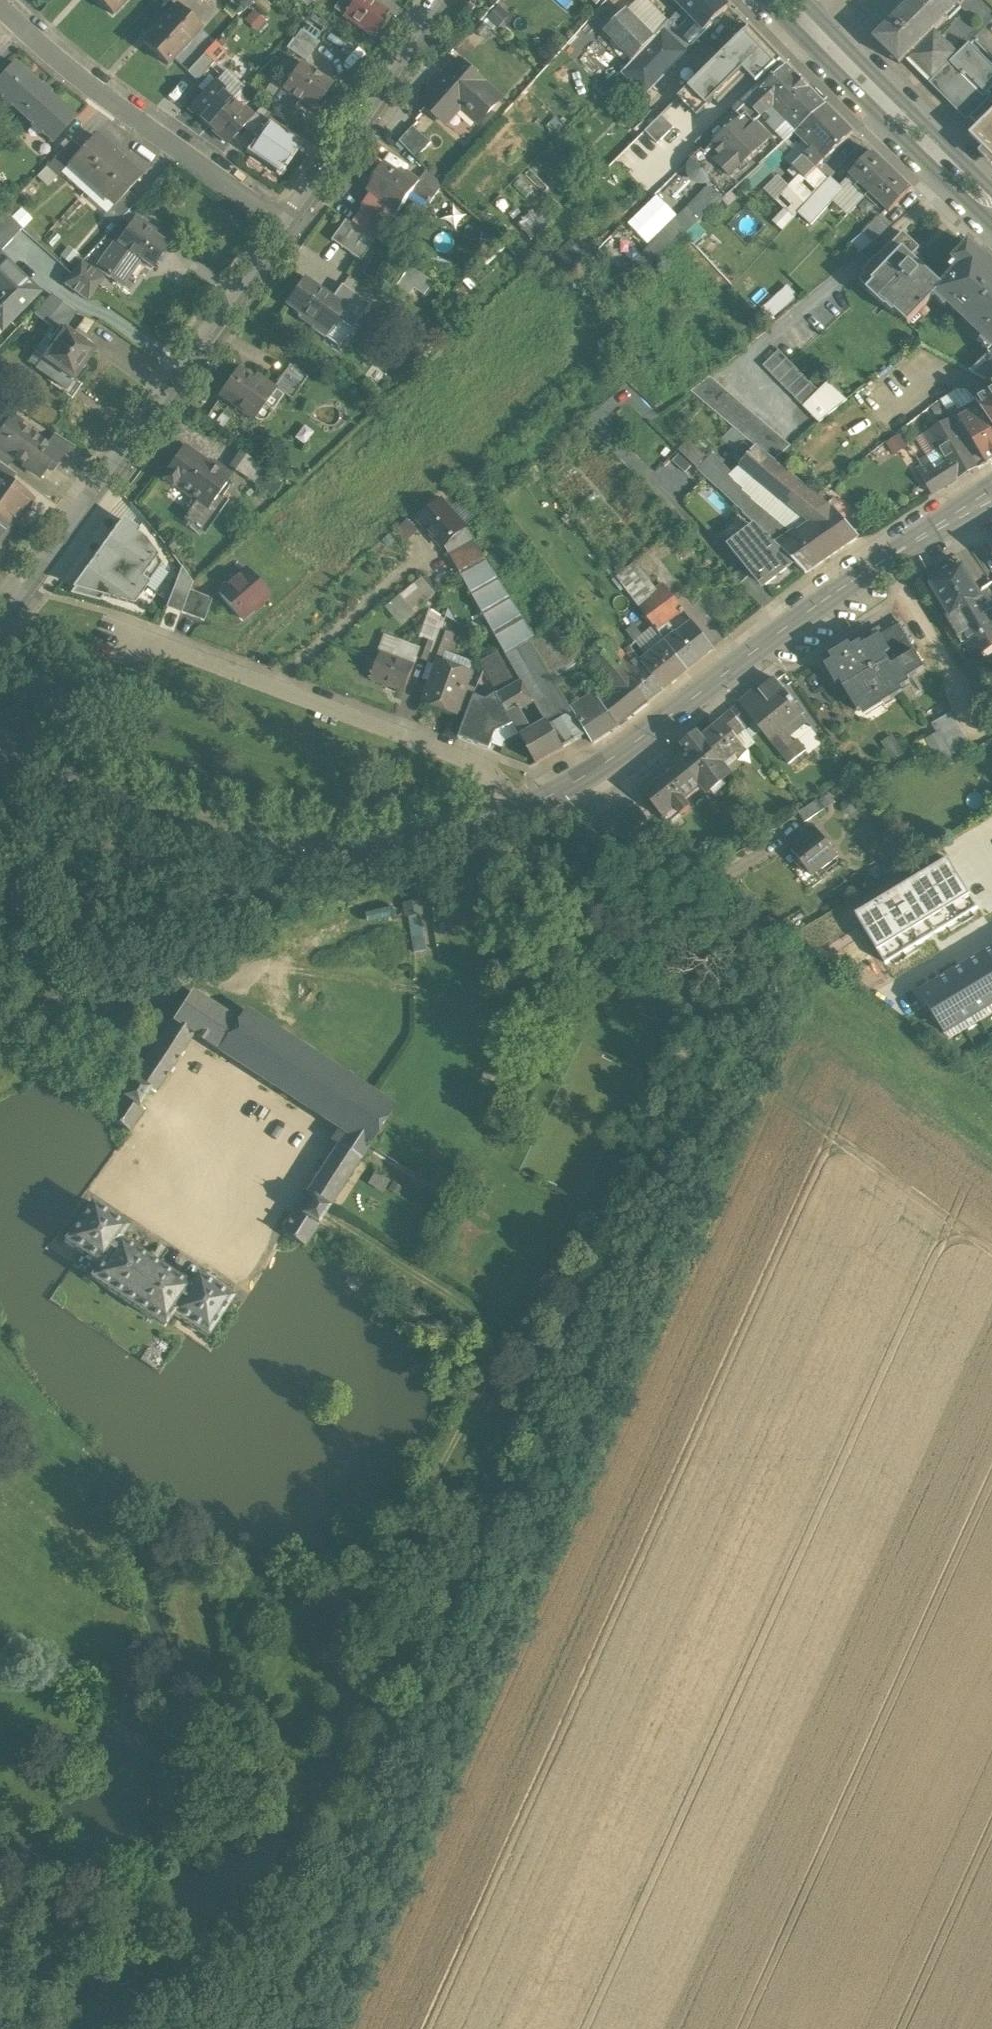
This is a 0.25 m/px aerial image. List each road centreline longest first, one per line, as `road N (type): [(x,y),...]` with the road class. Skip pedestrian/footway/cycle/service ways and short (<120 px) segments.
road 1 (secondary): [(991,491),(670,716),(524,807)]
road 2 (secondary): [(524,807),(372,850),(290,847),(157,821),(0,742)]
road 3 (residential): [(289,225),(120,469),(0,617)]
road 4 (residential): [(524,807),(500,770),(124,628)]
road 5 (residential): [(289,225),(125,117),(0,4)]
road 6 (secondary): [(991,198),(792,0)]
road 7 (residential): [(439,0),(289,225)]
road 8 (residential): [(673,2028),(592,1866),(671,1827)]
road 9 (residential): [(973,1426),(855,1189)]
road 10 (track): [(32,1016),(120,984),(201,971),(254,980)]
road 11 (residential): [(771,1526),(862,1734)]
road 12 (residential): [(973,1426),(771,1526)]
road 13 (residential): [(671,1827),(862,1734)]
road 14 (residential): [(671,1827),(596,1675)]
road 15 (residential): [(862,1734),(991,1671)]
road 16 (residential): [(888,993),(991,930)]

